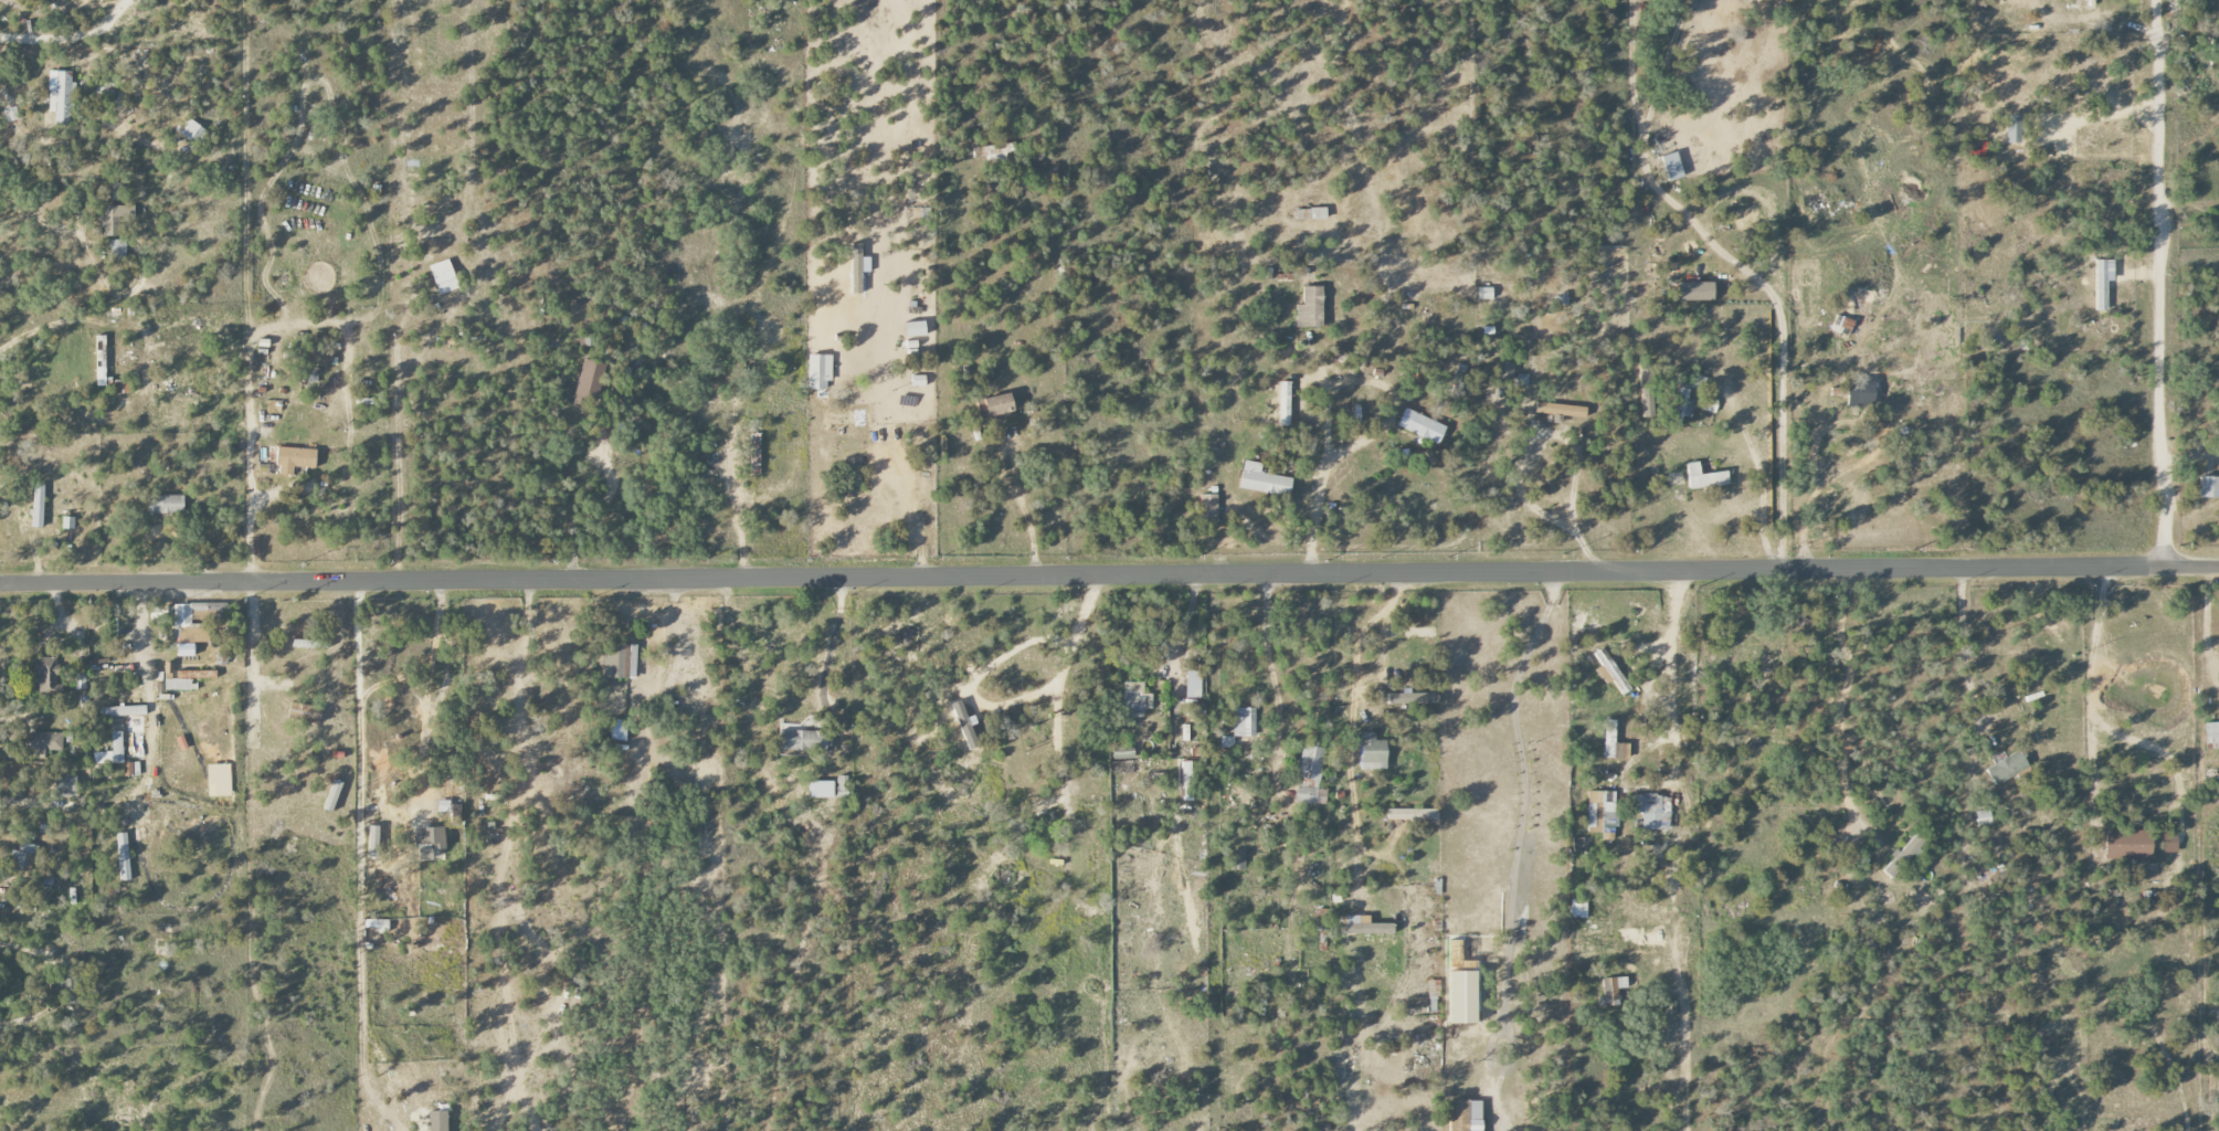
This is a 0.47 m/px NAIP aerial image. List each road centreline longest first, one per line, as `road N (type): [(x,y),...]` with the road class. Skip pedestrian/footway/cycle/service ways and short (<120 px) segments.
road 1 (residential): [(2218,567),(0,587)]
road 2 (residential): [(2166,568),(2159,0)]

